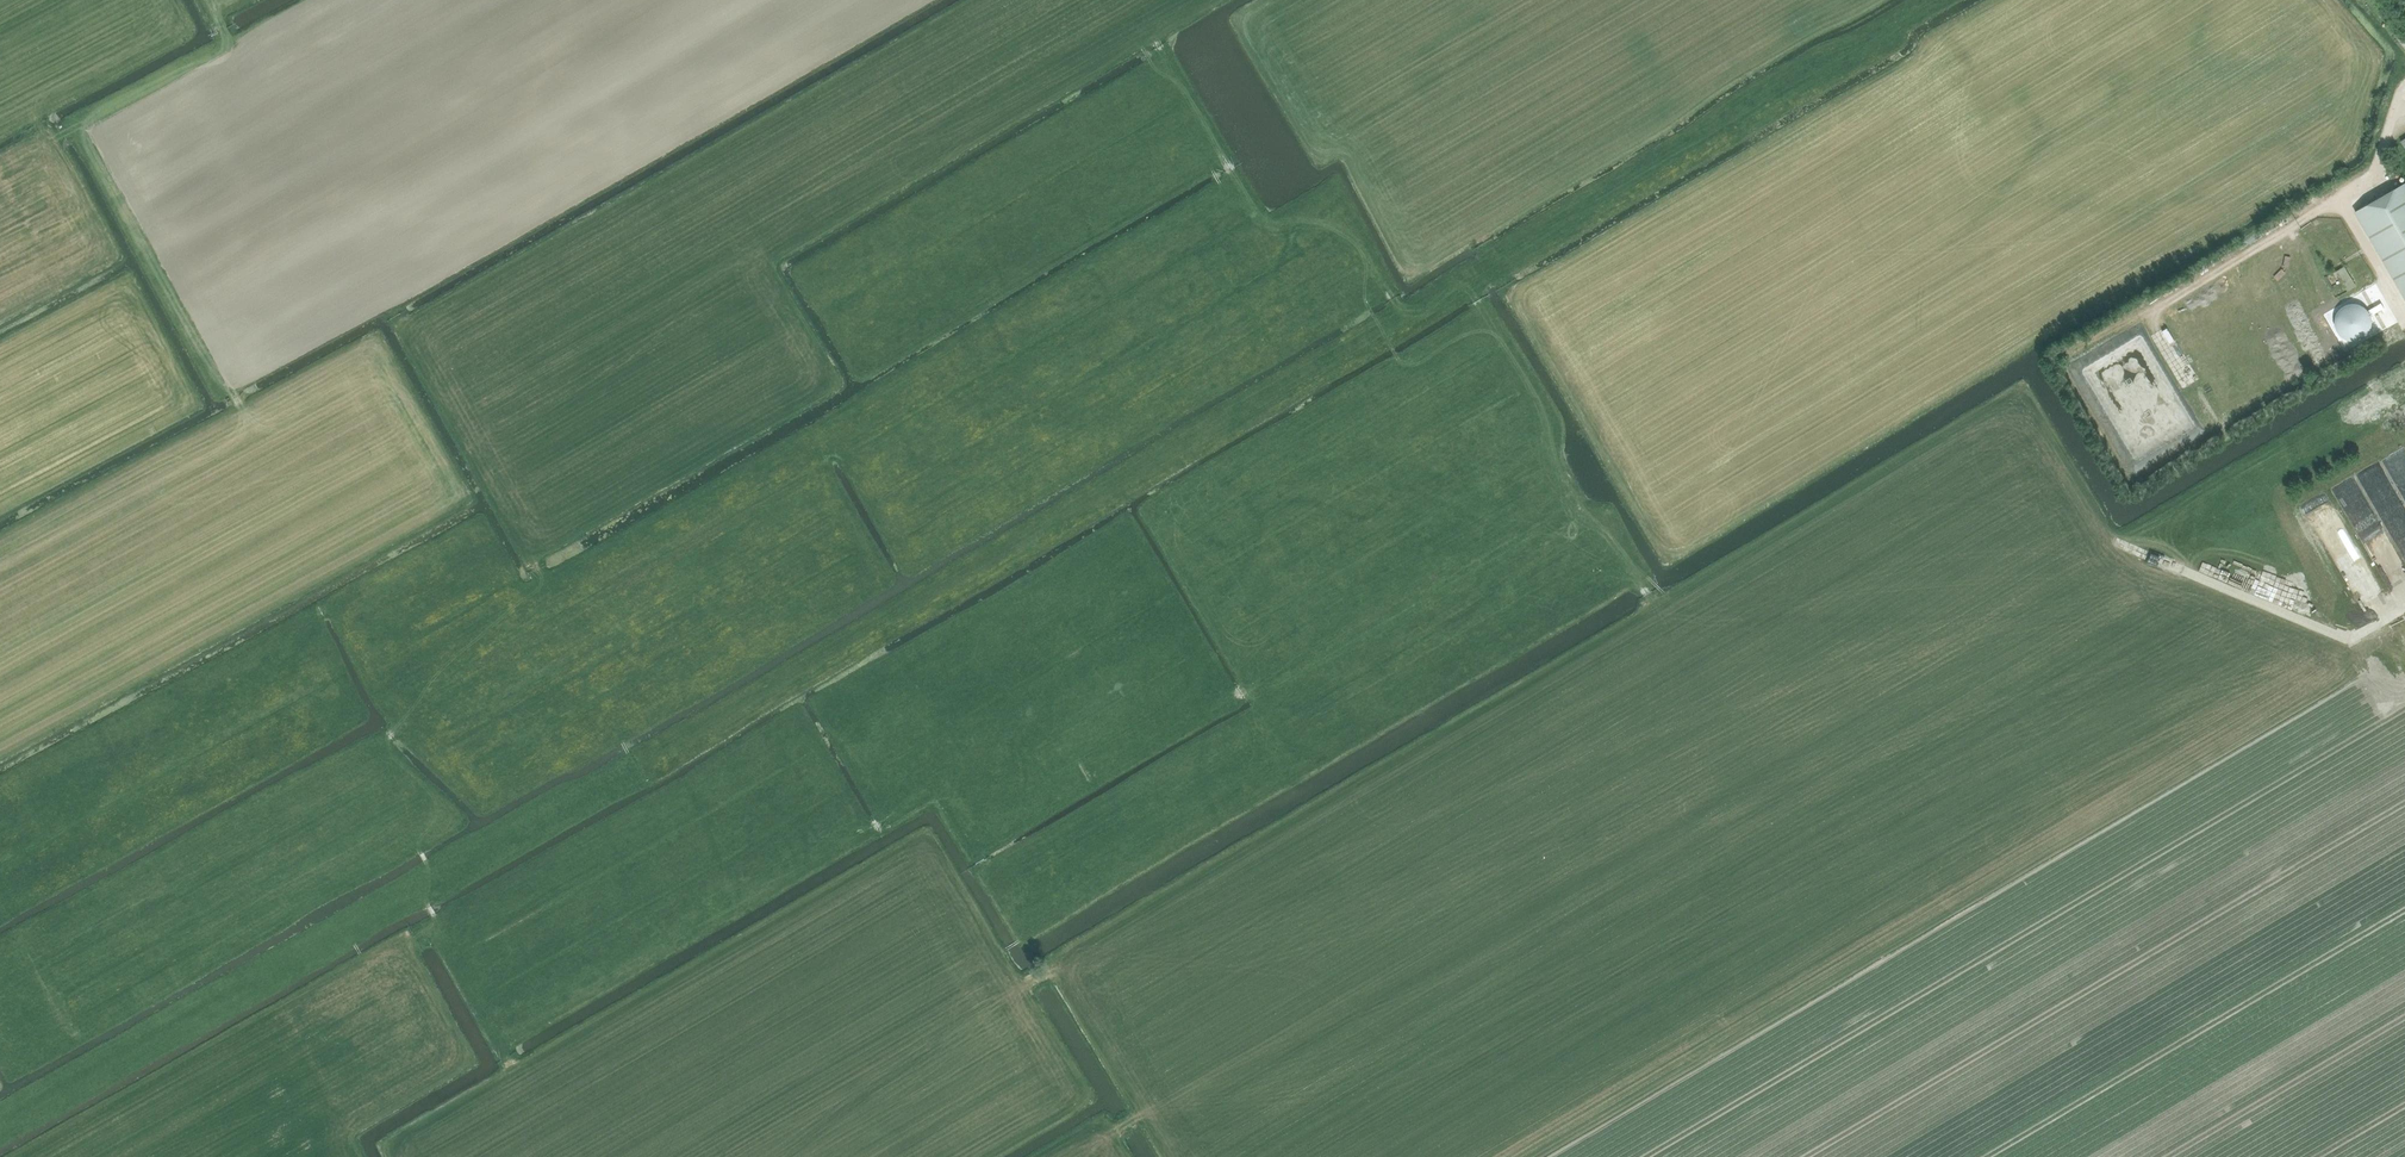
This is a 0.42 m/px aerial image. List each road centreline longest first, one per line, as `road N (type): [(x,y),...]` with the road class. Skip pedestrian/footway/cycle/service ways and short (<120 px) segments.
road 1 (track): [(2118,546),(2342,636),(2404,607)]

